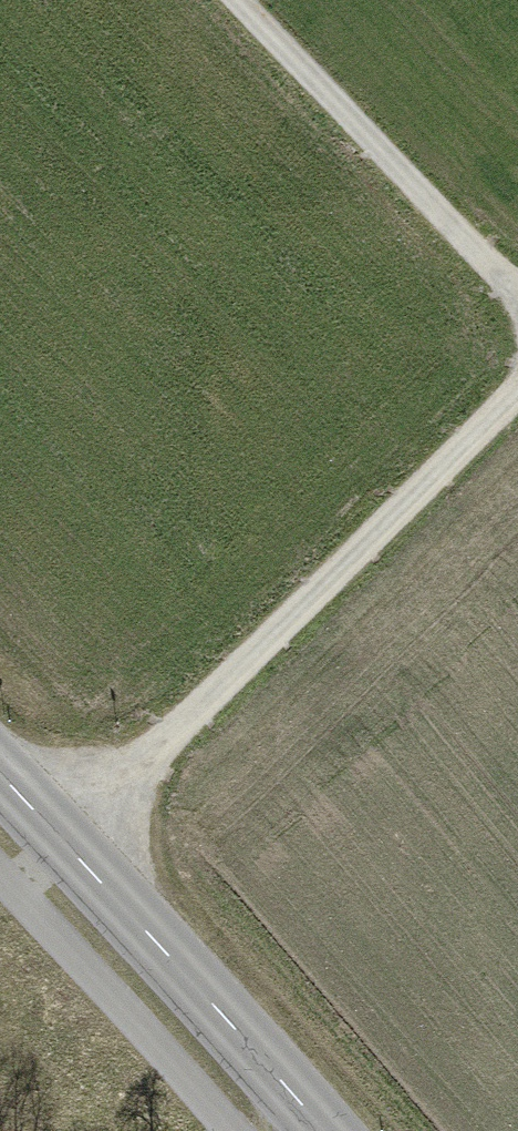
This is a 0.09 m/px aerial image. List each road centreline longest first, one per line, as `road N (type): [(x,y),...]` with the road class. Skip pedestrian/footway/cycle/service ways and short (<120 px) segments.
road 1 (track): [(517,381),(21,887)]
road 2 (tertiary): [(325,1130),(0,776)]
road 3 (track): [(240,0),(517,290)]

